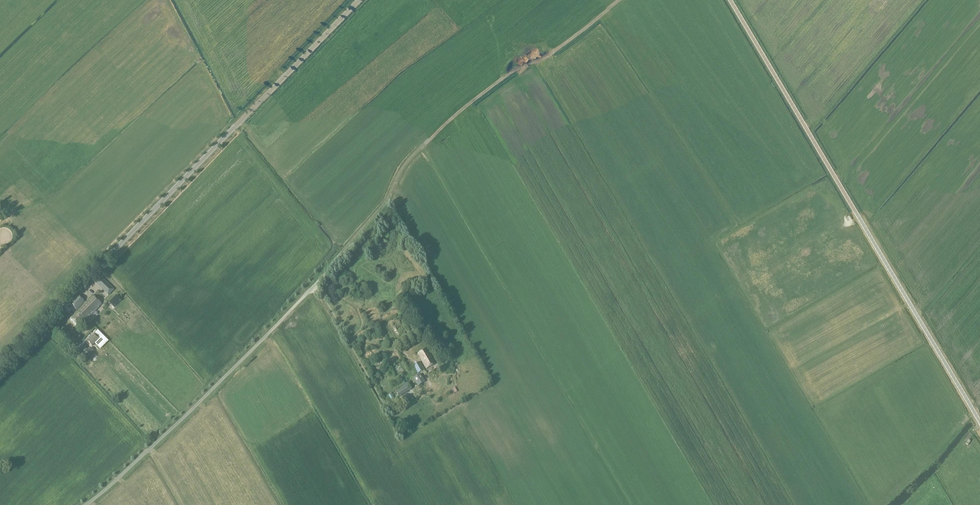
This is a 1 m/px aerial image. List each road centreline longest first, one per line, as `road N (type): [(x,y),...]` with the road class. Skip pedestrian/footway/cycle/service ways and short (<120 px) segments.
road 1 (tertiary): [(0,368),(358,0)]
road 2 (unclassified): [(979,422),(731,0)]
road 3 (track): [(619,0),(547,59),(523,66),(460,112),(403,165),(391,197),(316,285)]
road 4 (unclassified): [(91,504),(246,363),(316,285)]

